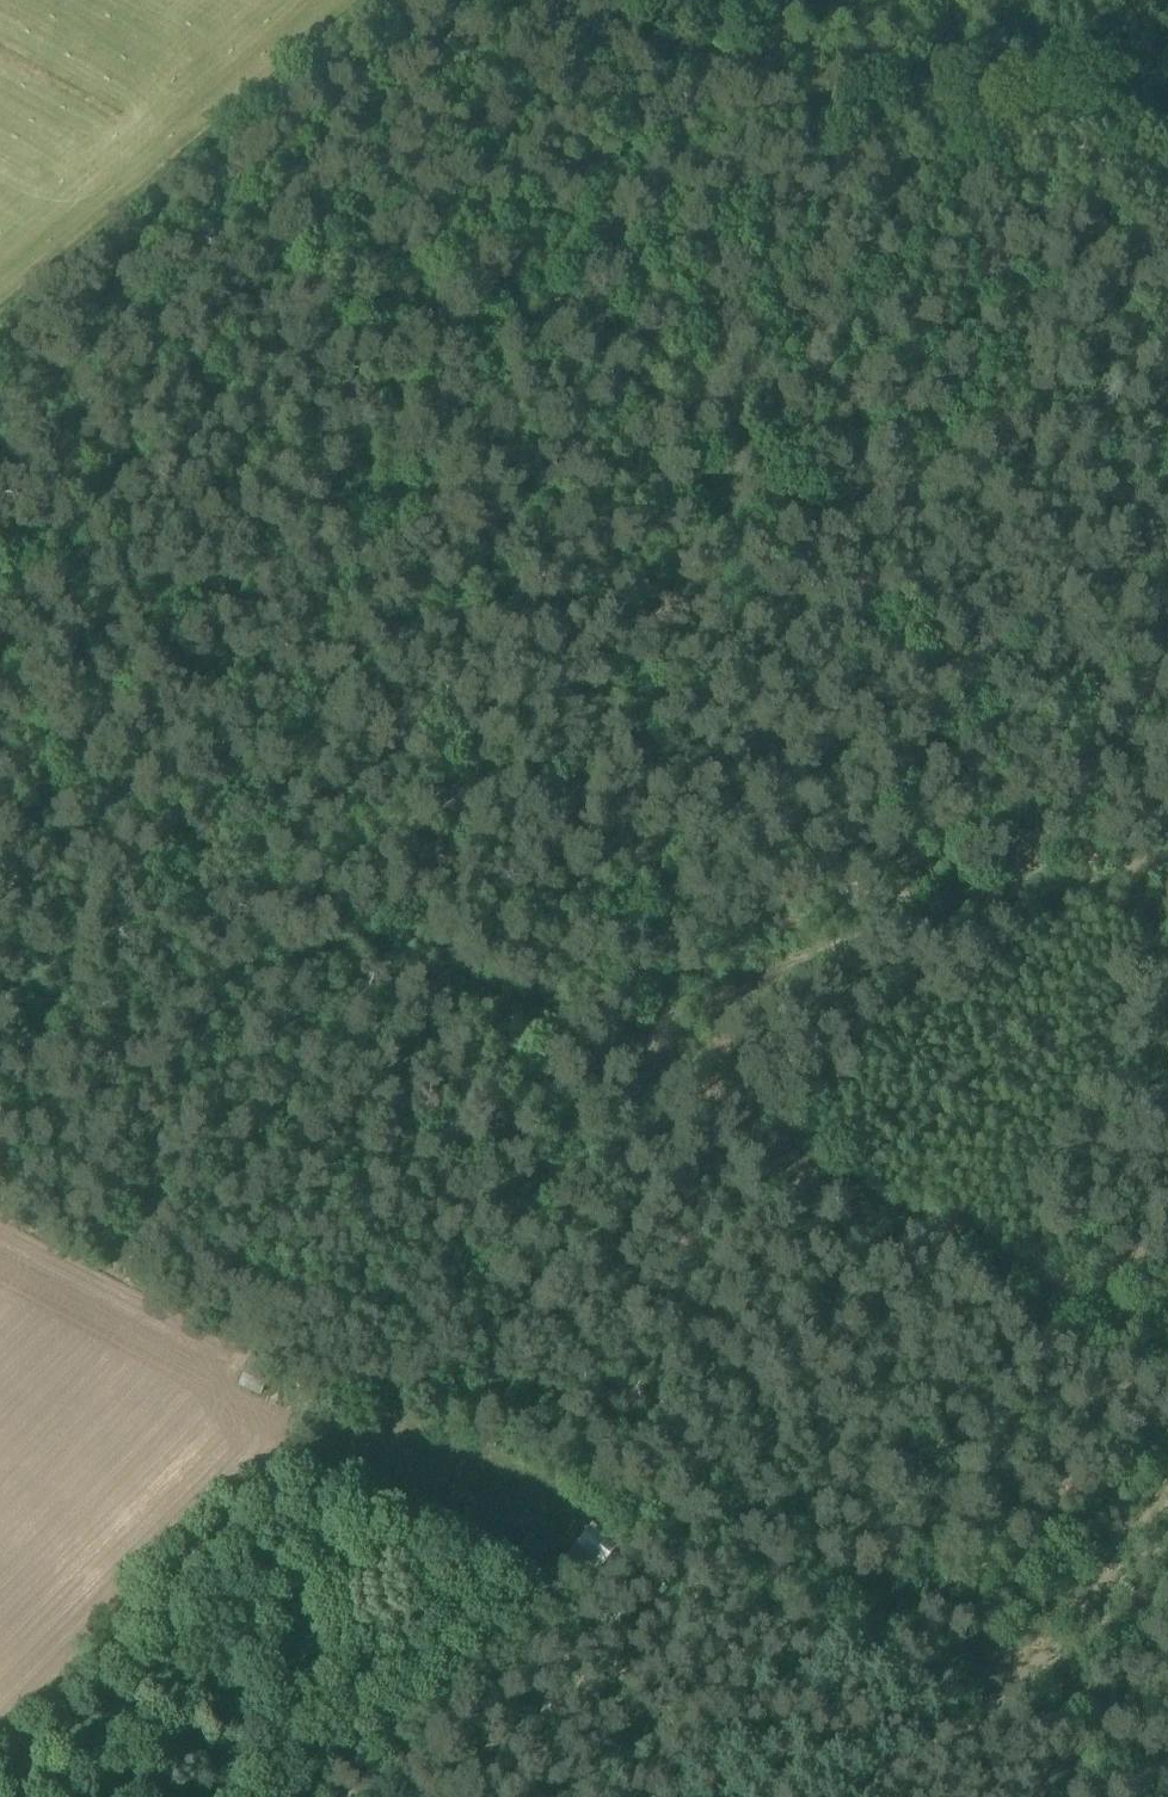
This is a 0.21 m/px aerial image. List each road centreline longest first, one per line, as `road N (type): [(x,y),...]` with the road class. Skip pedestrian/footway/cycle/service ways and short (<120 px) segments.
road 1 (track): [(1167,1335),(809,1161),(750,1113),(644,1059),(646,1033),(664,1017),(716,1006),(891,926),(1058,891),(1167,850)]
road 2 (track): [(703,0),(1167,184)]
road 3 (track): [(366,1780),(548,1592),(560,1553),(586,1518)]
road 4 (track): [(992,1693),(1014,1686),(1076,1617),(1167,1491)]

